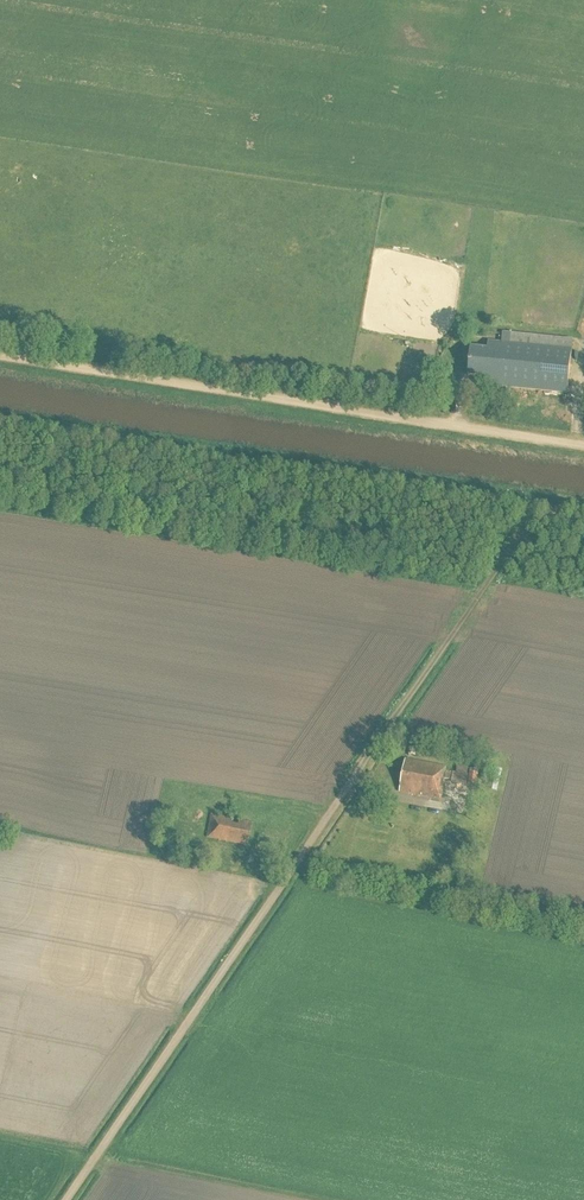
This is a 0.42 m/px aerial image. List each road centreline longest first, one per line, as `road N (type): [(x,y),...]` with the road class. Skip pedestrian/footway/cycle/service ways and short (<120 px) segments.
road 1 (track): [(541,508),(69,1199)]
road 2 (track): [(583,443),(0,355)]
road 3 (track): [(541,508),(0,426)]

